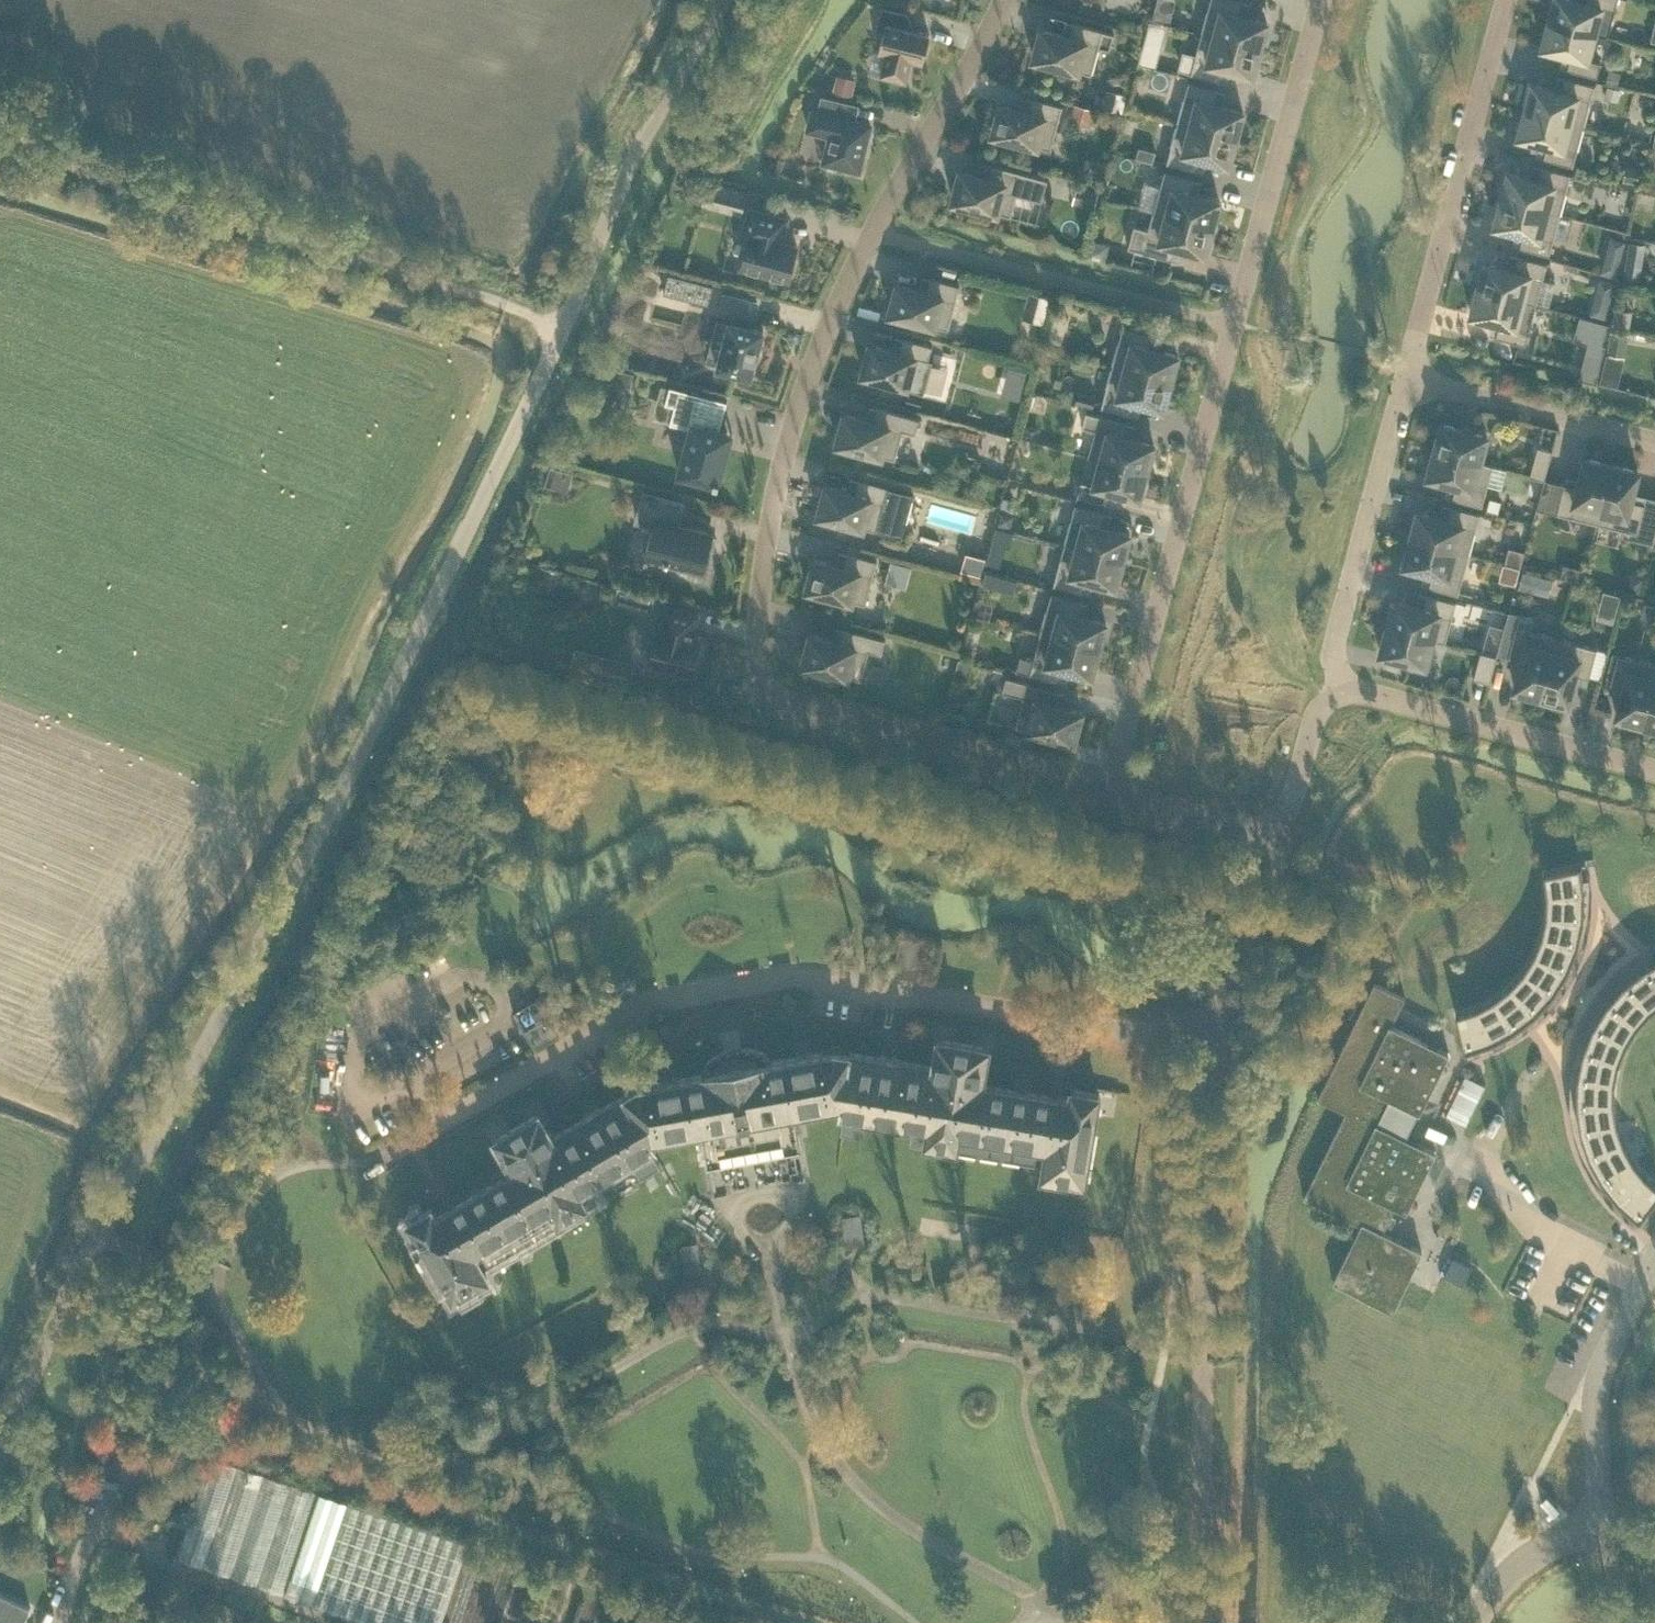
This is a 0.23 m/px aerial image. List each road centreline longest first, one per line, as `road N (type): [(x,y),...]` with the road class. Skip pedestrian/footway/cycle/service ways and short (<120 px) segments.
road 1 (unclassified): [(724,0),(632,168),(386,708),(220,1027),(97,1234)]
road 2 (residential): [(1107,796),(766,703),(758,615),(786,465),(828,331),(873,234),(1015,0)]
road 3 (residential): [(212,1283),(261,1193),(301,1157),(370,1165),(688,993),(812,982),(1148,1034)]
road 4 (residential): [(1325,0),(1107,796)]
road 5 (residential): [(266,1393),(313,1431),(351,1446),(450,1462),(653,1344),(700,1325),(795,1337)]
road 6 (residential): [(795,1337),(877,1295),(1203,1350)]
road 7 (residential): [(1413,373),(1510,0)]
road 8 (residential): [(1045,1605),(915,1532),(869,1491),(822,1431),(795,1337)]
road 9 (residential): [(1654,772),(1337,686)]
road 10 (residential): [(1337,686),(1328,661),(1413,373)]
road 11 (residential): [(56,1622),(107,1505),(266,1393)]
road 12 (unclassified): [(1592,1534),(1594,1389),(1654,1260)]
road 13 (residential): [(1198,1622),(1203,1350)]
road 14 (residential): [(1203,1350),(1196,1091)]
road 15 (residential): [(1654,443),(1413,373)]
road 16 (unclassified): [(97,1234),(0,1458)]
road 17 (residential): [(1272,840),(1107,796)]
road 18 (residential): [(1225,1004),(1272,840)]
road 19 (residential): [(1272,840),(1310,720),(1337,686)]
road 20 (residential): [(1476,1622),(1532,1557),(1592,1534)]
road 21 (residential): [(212,1283),(97,1234)]
road 22 (residential): [(266,1393),(212,1283)]

